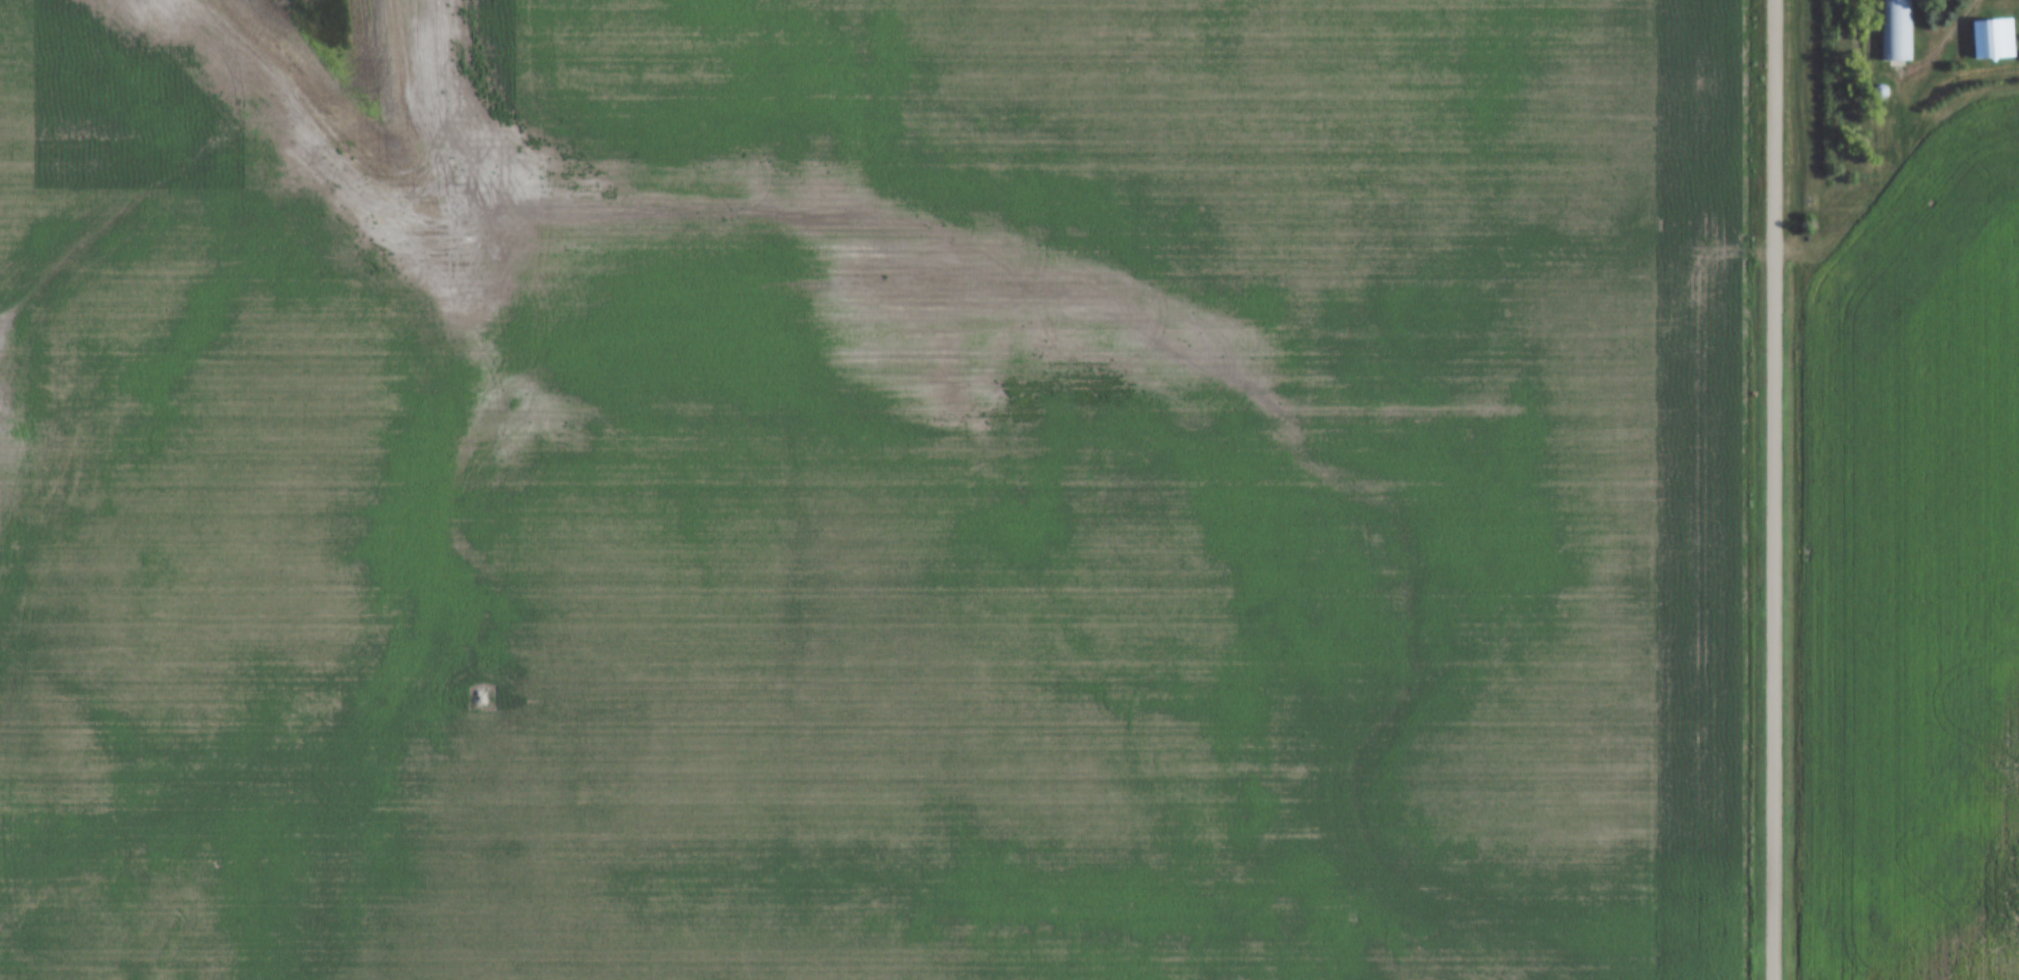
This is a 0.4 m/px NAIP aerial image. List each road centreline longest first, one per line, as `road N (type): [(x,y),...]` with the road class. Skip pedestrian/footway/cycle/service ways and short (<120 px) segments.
road 1 (residential): [(1774,979),(1775,0)]

